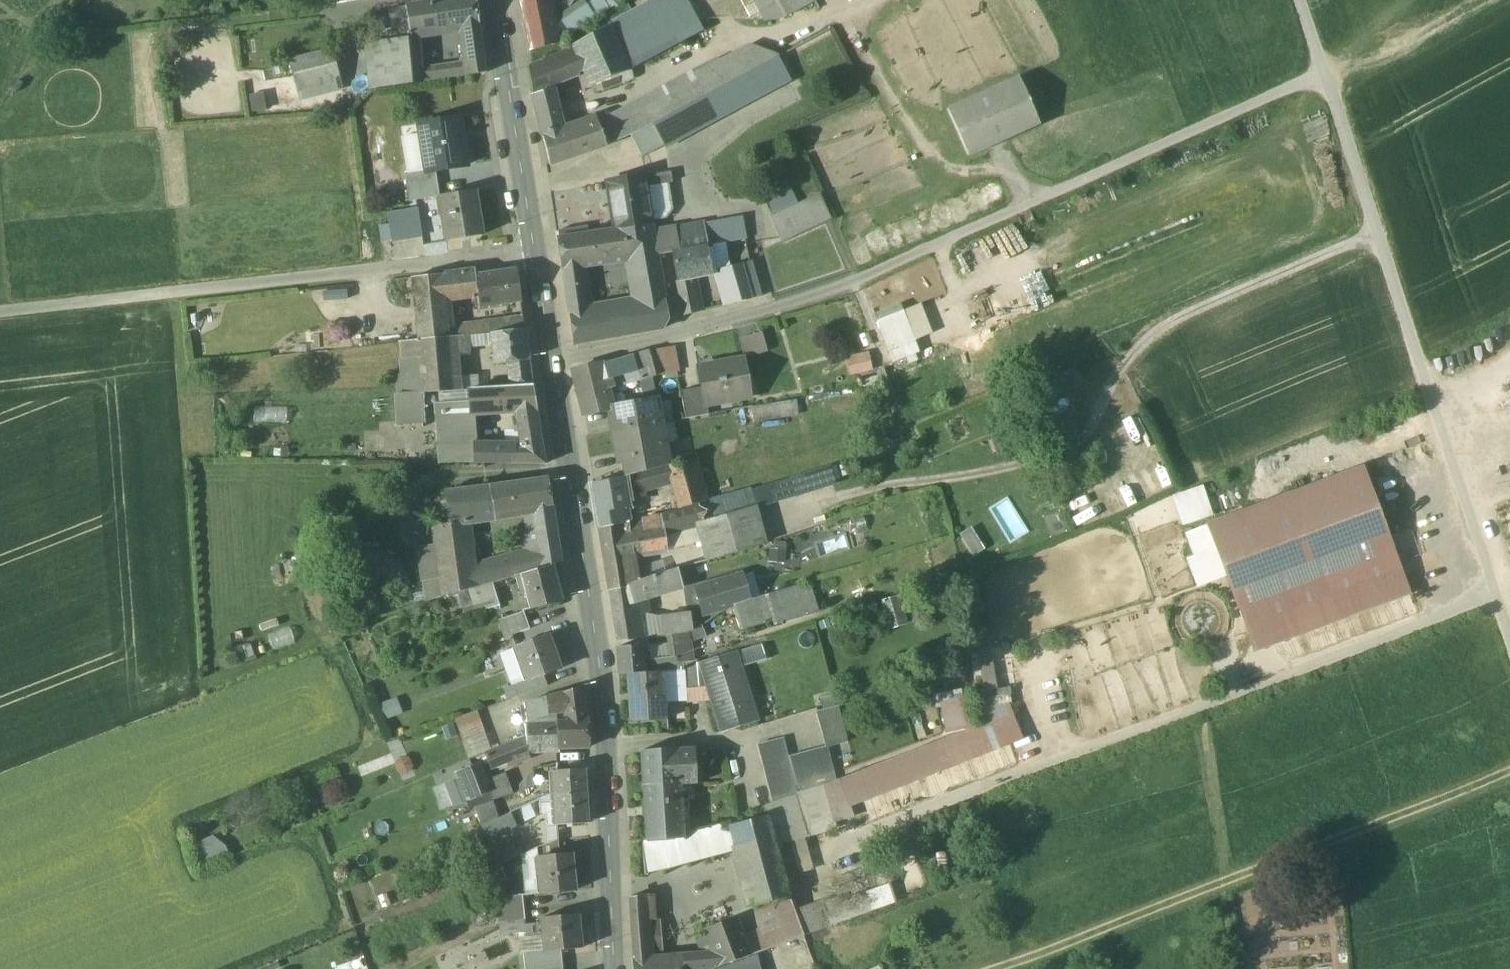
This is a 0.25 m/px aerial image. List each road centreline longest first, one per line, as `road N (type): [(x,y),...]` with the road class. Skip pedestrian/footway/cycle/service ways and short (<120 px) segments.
road 1 (secondary): [(618,968),(604,690),(496,0)]
road 2 (track): [(559,363),(699,332),(832,289),(1323,74)]
road 3 (track): [(1498,598),(867,831)]
road 4 (track): [(1379,239),(1197,310),(1147,340),(1088,438),(1021,466),(825,500)]
road 5 (track): [(1509,634),(1323,74)]
road 6 (track): [(1509,768),(994,968)]
road 7 (track): [(536,247),(0,314)]

